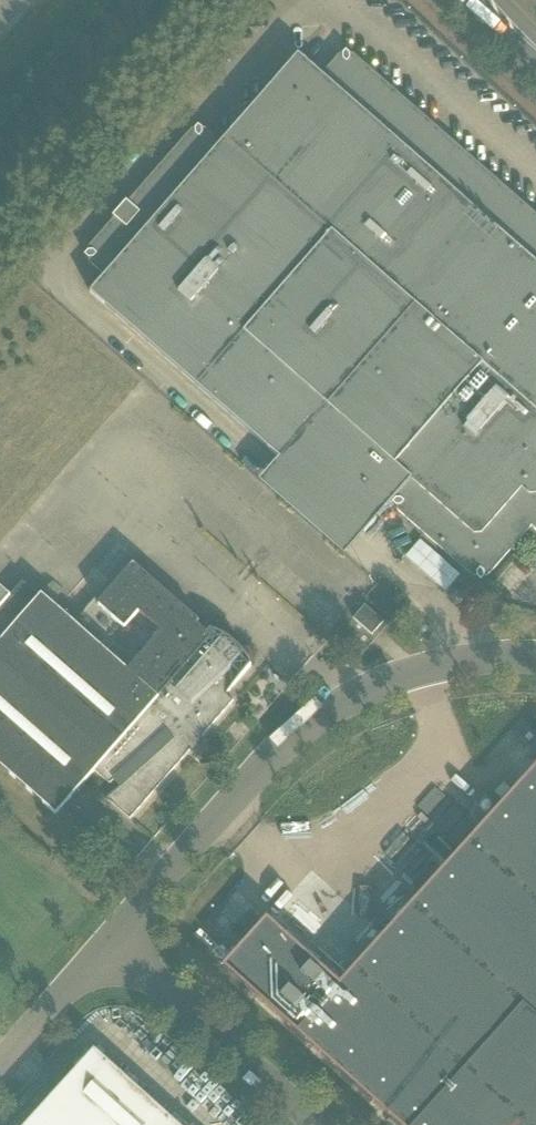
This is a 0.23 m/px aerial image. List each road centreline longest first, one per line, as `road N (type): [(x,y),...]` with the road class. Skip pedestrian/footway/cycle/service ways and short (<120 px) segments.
road 1 (unclassified): [(106,952),(308,729),(366,695),(443,680),(535,681)]
road 2 (unclassified): [(303,1124),(106,952)]
road 3 (unclassified): [(0,1072),(106,952)]

